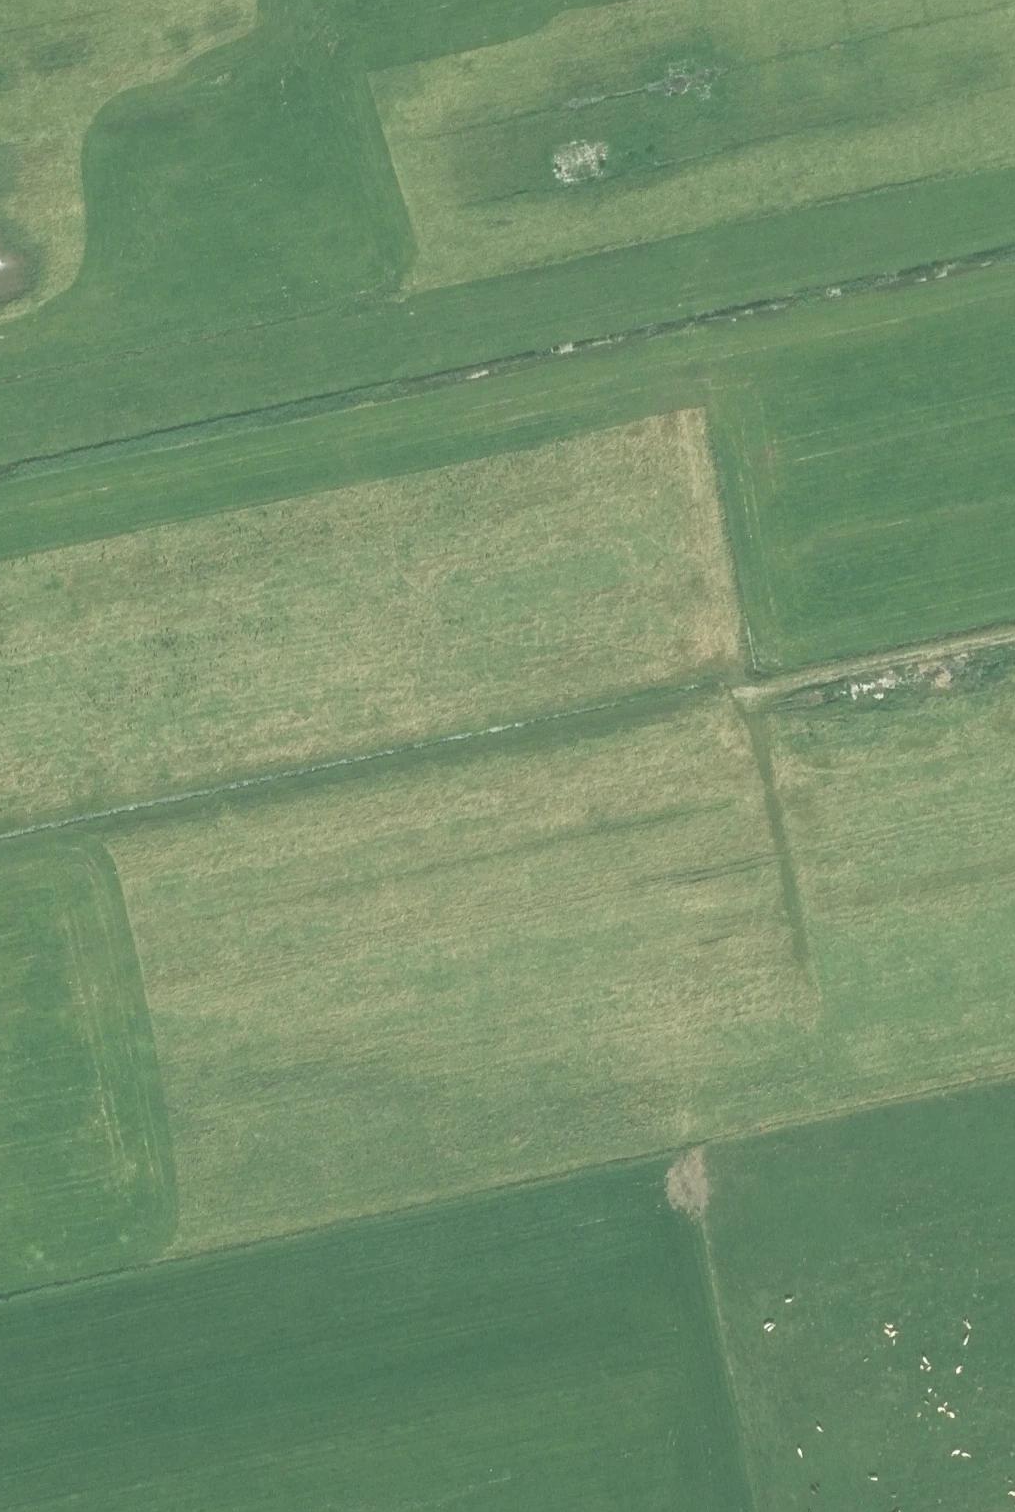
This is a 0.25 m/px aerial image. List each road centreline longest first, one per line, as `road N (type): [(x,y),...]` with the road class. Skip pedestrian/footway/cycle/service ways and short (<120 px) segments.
road 1 (track): [(738,692),(1014,631)]

